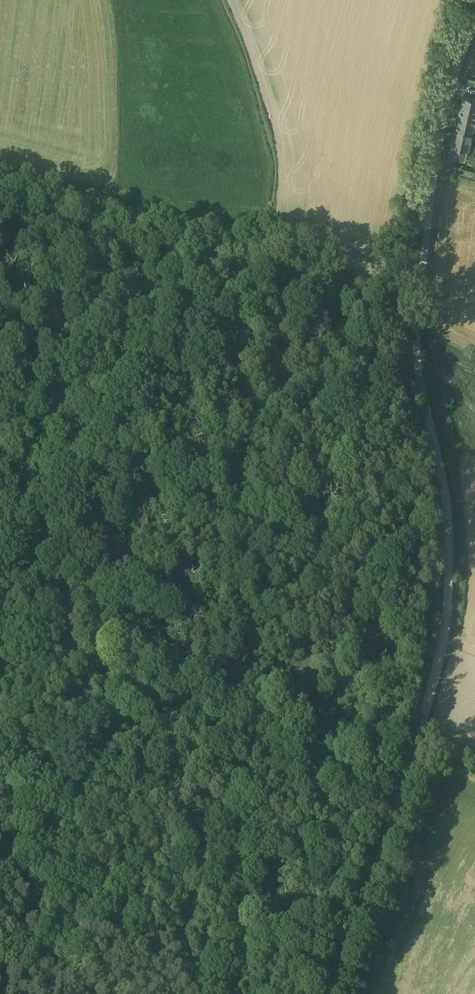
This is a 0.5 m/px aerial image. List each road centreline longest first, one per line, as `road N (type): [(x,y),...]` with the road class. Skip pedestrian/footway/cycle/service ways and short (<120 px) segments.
road 1 (track): [(415,747),(450,552),(420,358)]
road 2 (unclassified): [(418,338),(427,219),(474,6)]
road 3 (track): [(333,993),(415,747)]

